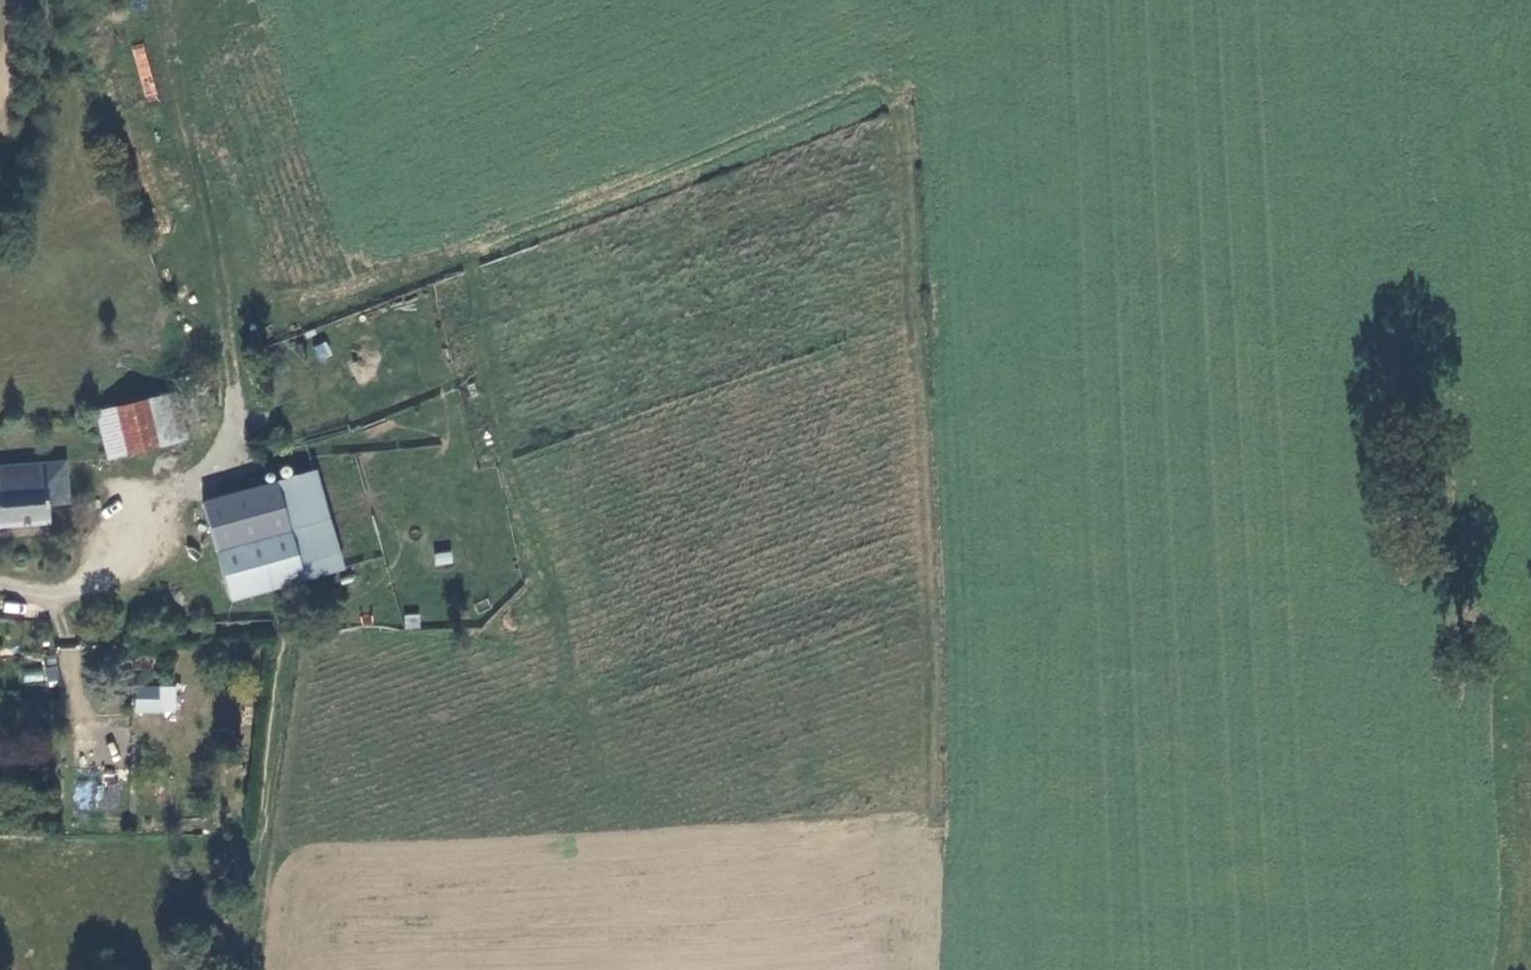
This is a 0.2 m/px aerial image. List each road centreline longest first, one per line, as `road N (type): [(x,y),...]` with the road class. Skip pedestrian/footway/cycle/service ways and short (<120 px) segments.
road 1 (track): [(0,189),(46,0)]

